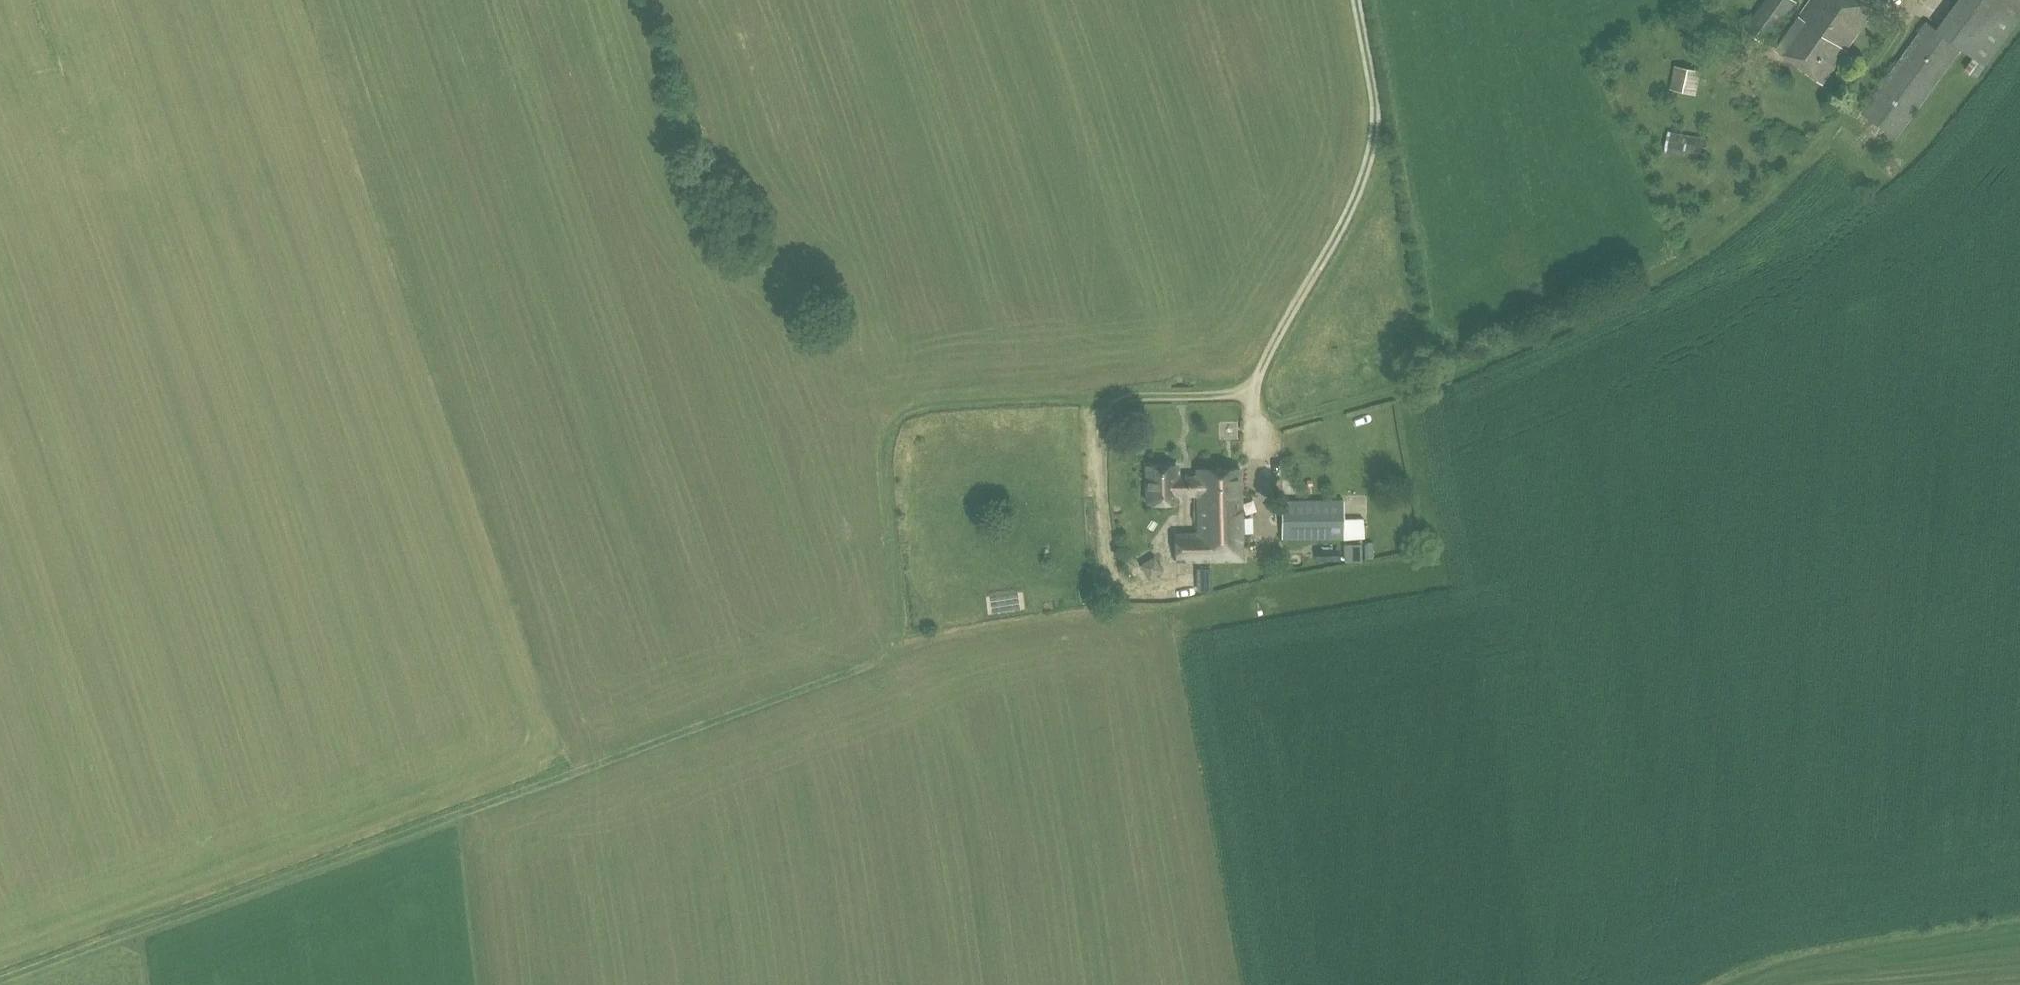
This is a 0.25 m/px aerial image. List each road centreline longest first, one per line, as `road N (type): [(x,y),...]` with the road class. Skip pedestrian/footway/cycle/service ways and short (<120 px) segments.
road 1 (track): [(1359,0),(1377,108),(1374,146),(1362,186),(1249,395),(1120,398),(1105,408),(1098,445),(1112,586)]

